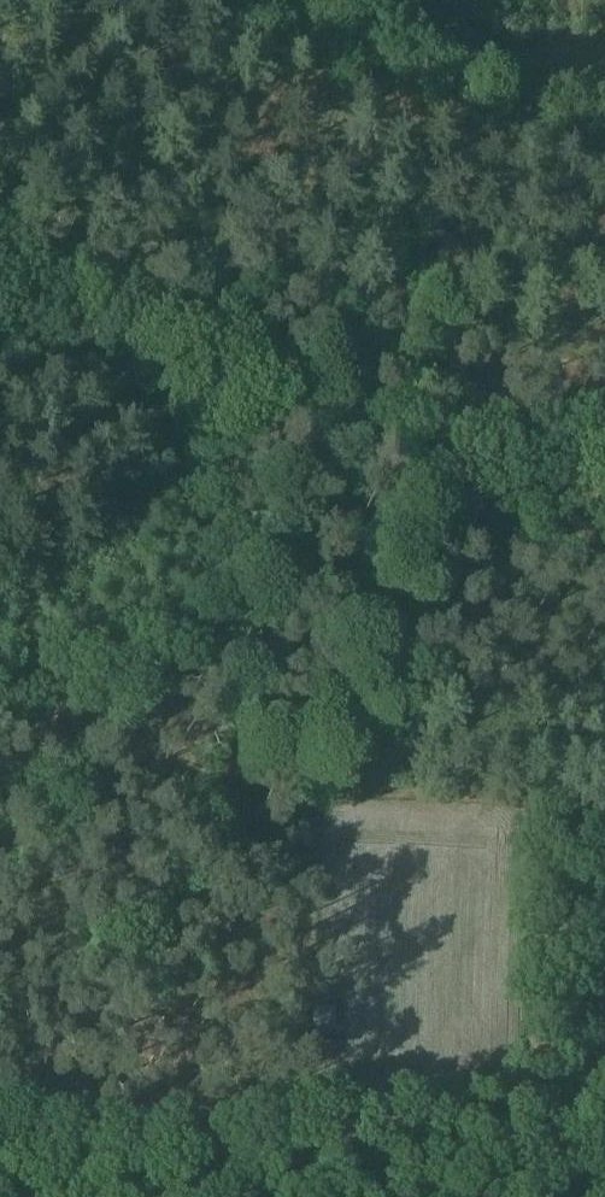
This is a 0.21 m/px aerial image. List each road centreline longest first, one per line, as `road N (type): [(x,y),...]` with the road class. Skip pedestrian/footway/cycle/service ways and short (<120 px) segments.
road 1 (track): [(604,814),(413,804),(451,490),(449,319)]
road 2 (track): [(604,354),(263,273)]
road 3 (track): [(413,804),(306,794),(306,990)]
road 4 (track): [(263,273),(0,220)]

